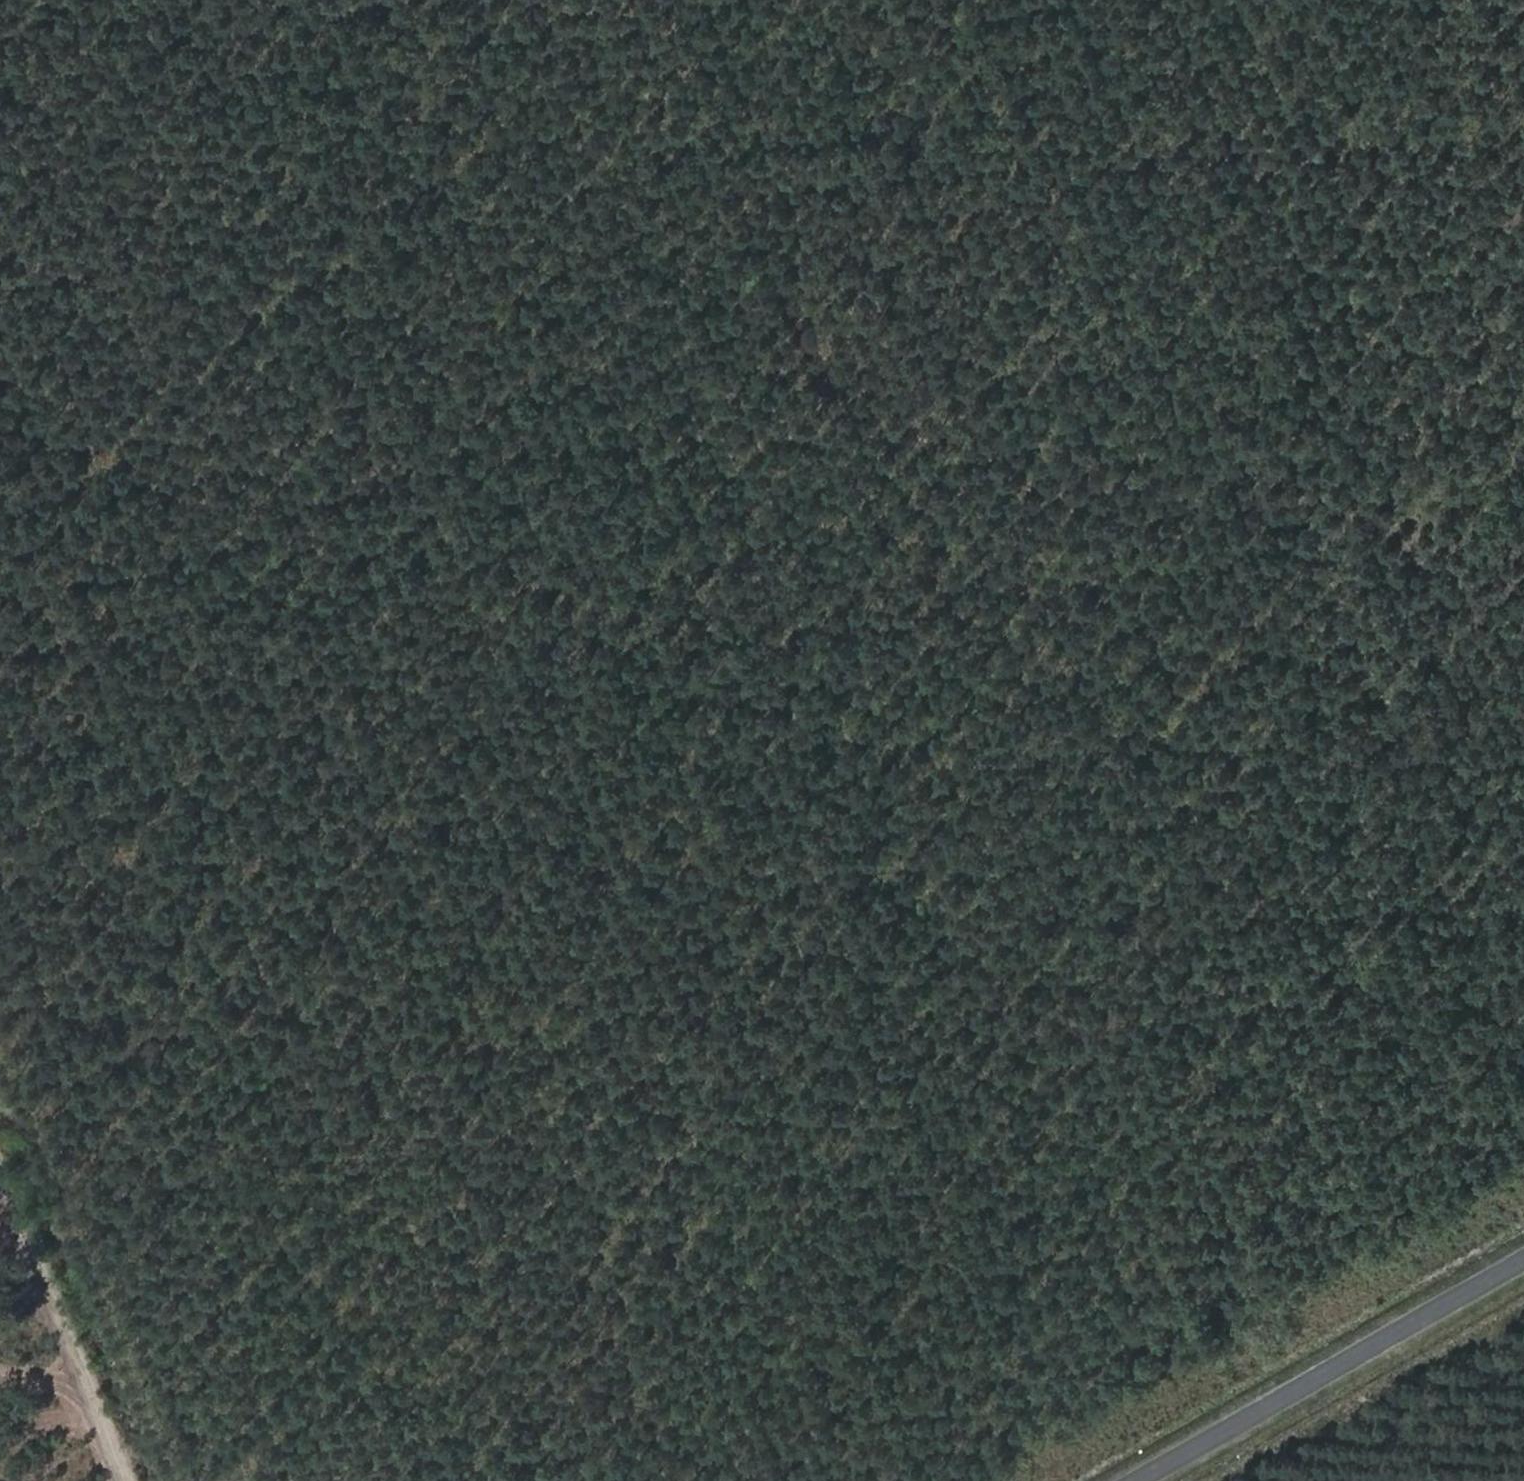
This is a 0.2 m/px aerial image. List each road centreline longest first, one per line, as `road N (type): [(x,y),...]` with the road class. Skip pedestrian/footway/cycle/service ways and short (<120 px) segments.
road 1 (tertiary): [(1137,1480),(1523,1260)]
road 2 (track): [(0,1170),(128,1480)]

